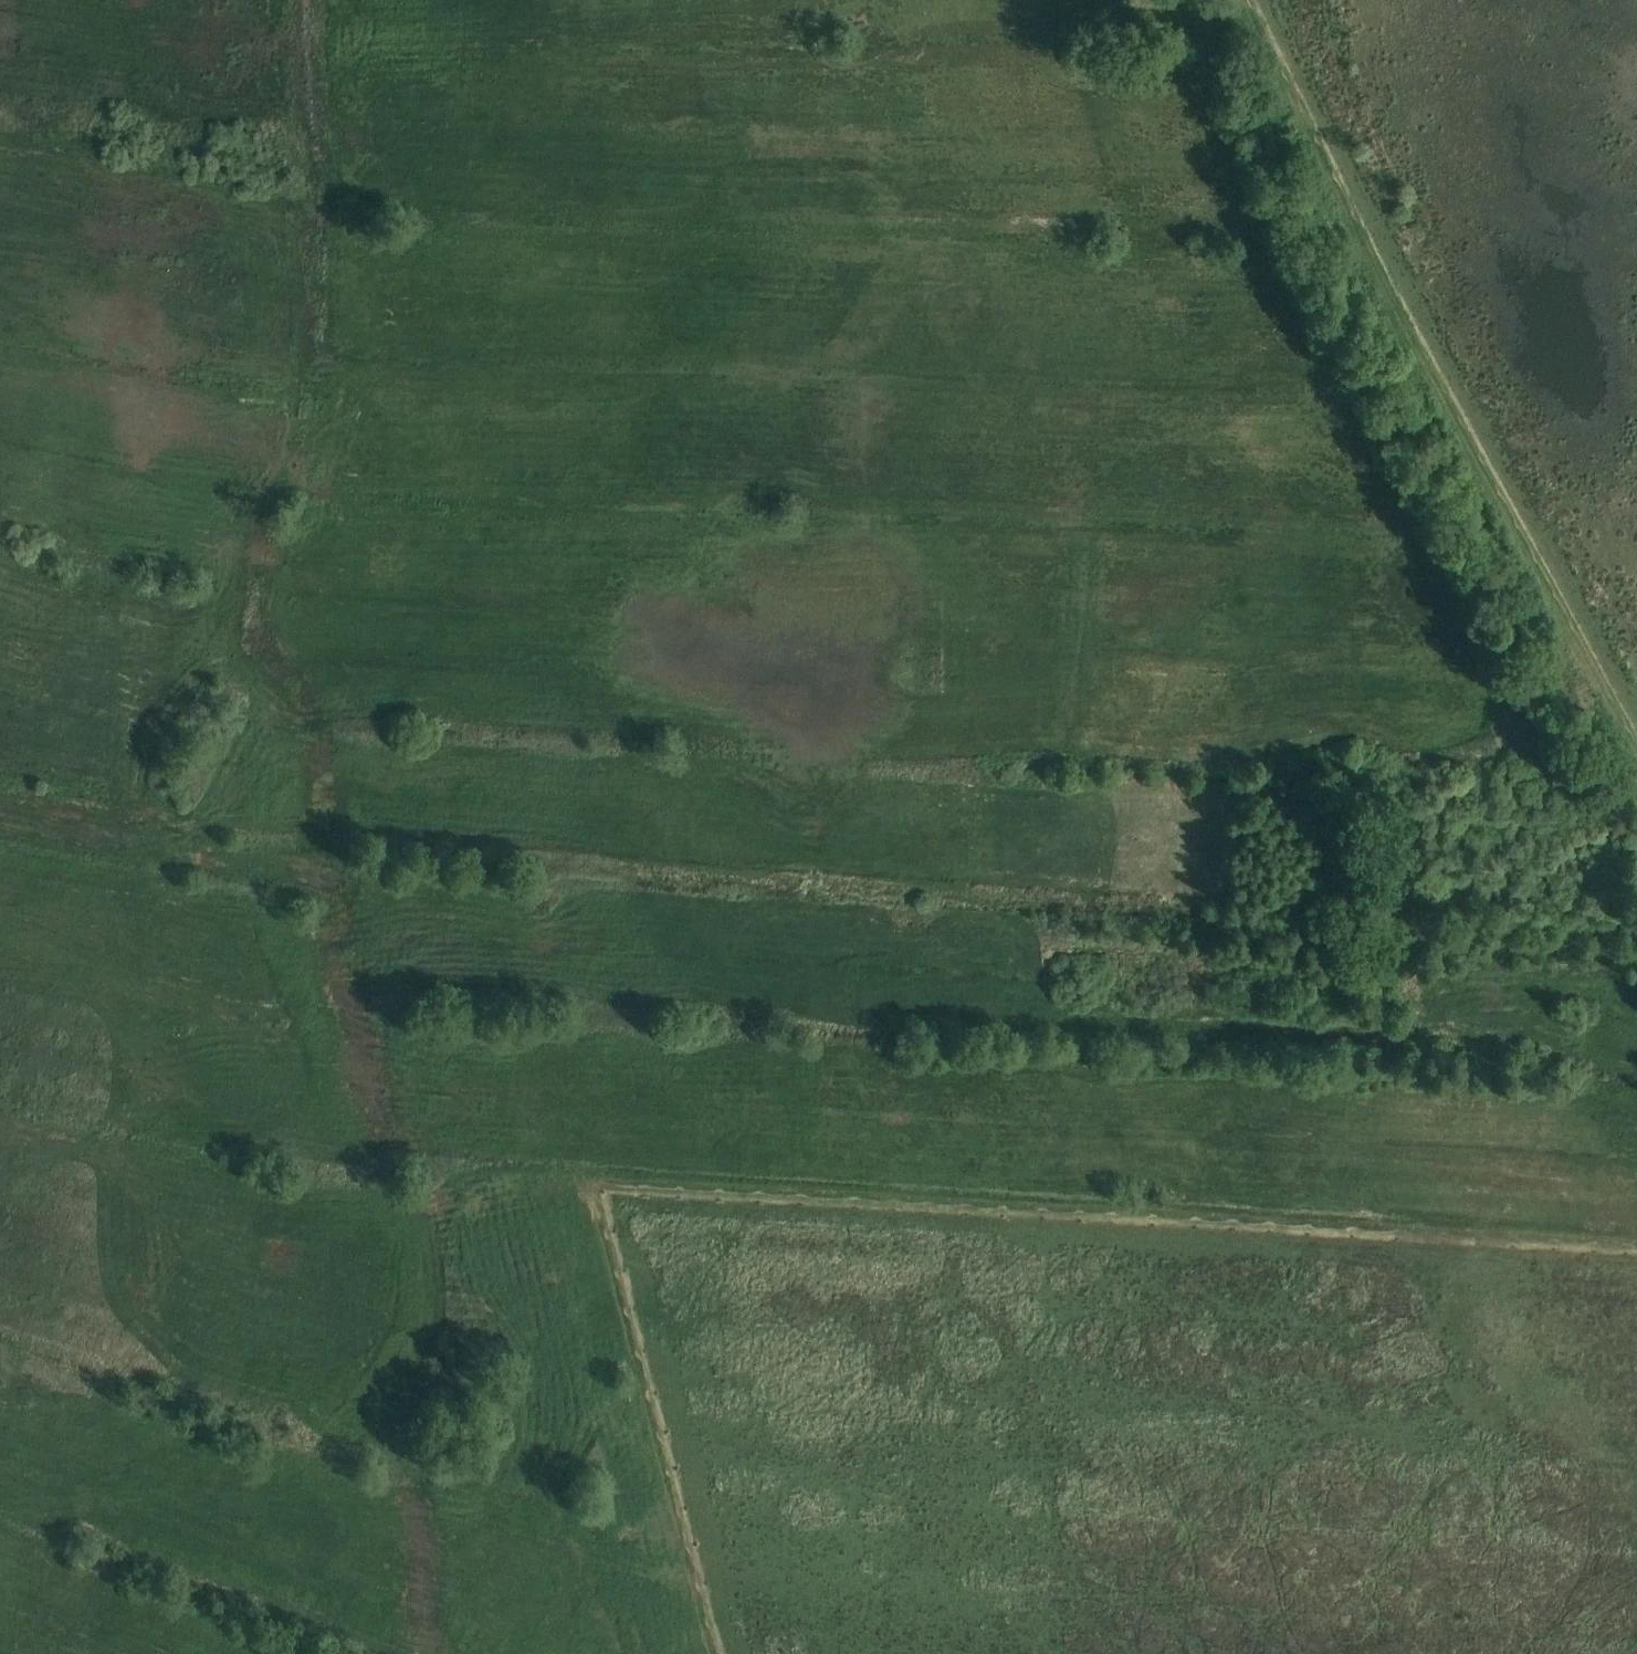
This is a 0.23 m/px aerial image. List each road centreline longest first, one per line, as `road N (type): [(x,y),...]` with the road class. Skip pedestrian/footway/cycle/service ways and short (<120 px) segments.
road 1 (track): [(1636,754),(1377,266),(1246,0)]

